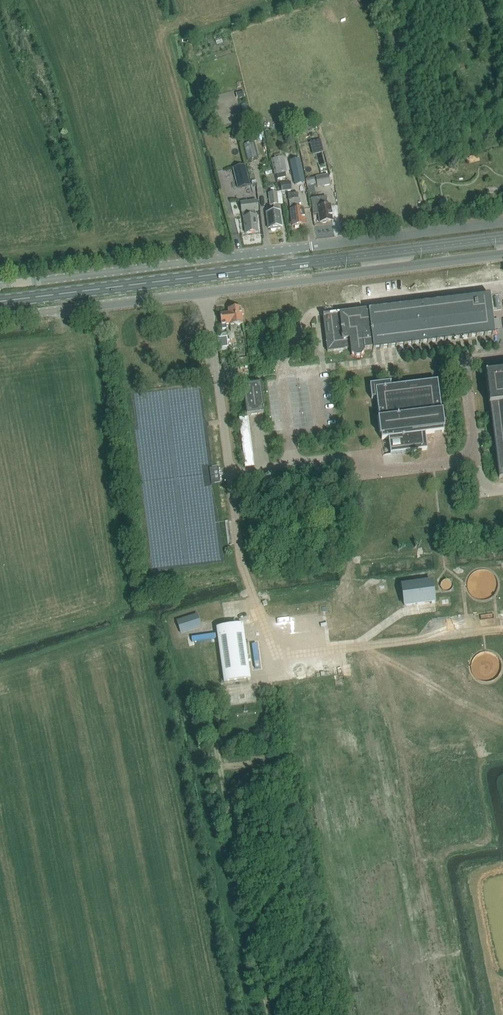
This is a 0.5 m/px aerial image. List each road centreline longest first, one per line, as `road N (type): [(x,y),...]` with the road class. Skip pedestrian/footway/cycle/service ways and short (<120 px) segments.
road 1 (primary): [(0,302),(502,238)]
road 2 (unclassified): [(0,286),(502,222)]
road 3 (unclassified): [(0,317),(502,255)]

